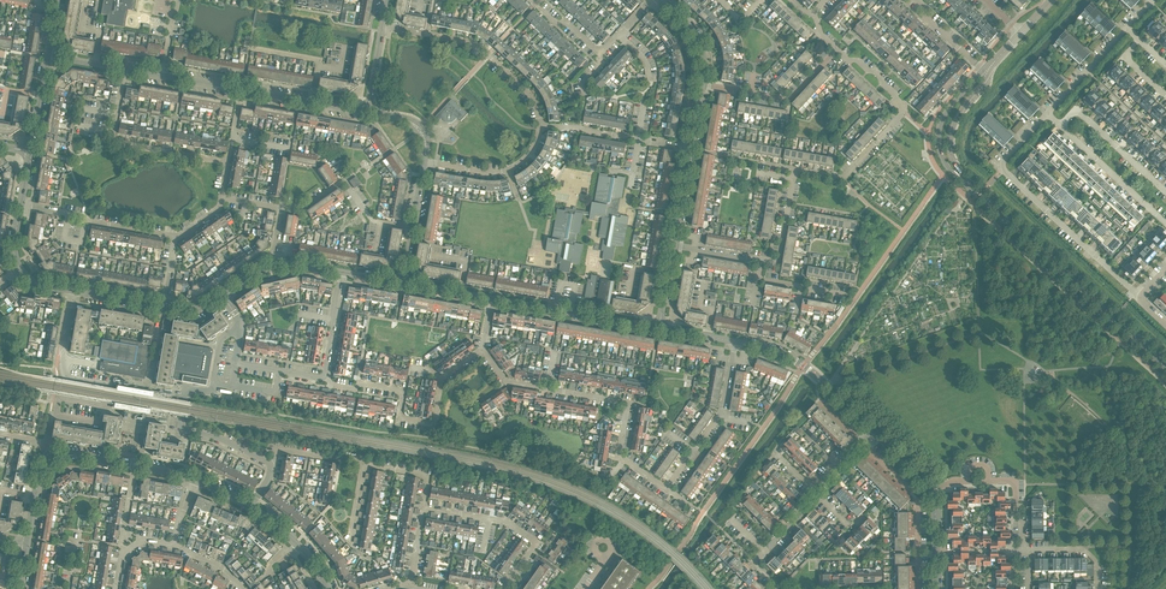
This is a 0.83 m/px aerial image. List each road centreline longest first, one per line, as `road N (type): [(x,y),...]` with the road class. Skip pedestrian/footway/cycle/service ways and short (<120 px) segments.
road 1 (tertiary): [(1165,370),(961,179)]
road 2 (residential): [(1142,300),(1002,171),(1049,112)]
road 3 (residential): [(271,462),(176,425),(182,390),(226,388),(235,363)]
road 4 (residential): [(544,125),(532,99),(470,44),(382,28)]
road 5 (residential): [(228,162),(112,143),(125,69)]
road 6 (residential): [(503,588),(536,542),(502,521),(424,507)]
road 7 (tertiary): [(492,298),(659,328)]
road 8 (residential): [(861,442),(918,501),(919,588)]
road 9 (residential): [(412,230),(373,221),(344,180),(303,209),(283,208)]
road 10 (residential): [(904,111),(843,176),(798,170),(793,181)]
road 11 (residential): [(434,423),(400,418),(405,391),(332,384),(324,377)]
road 12 (tertiary): [(197,480),(53,459)]
road 13 (residential): [(424,161),(510,170),(525,161),(544,125)]
road 14 (residential): [(1165,193),(1076,110),(1063,125)]
road 15 (residential): [(1063,125),(1165,222)]
road 16 (residential): [(622,461),(628,403),(549,389)]
road 17 (tertiary): [(987,72),(940,127),(943,158),(961,179)]
road 18 (residential): [(175,237),(59,212)]

